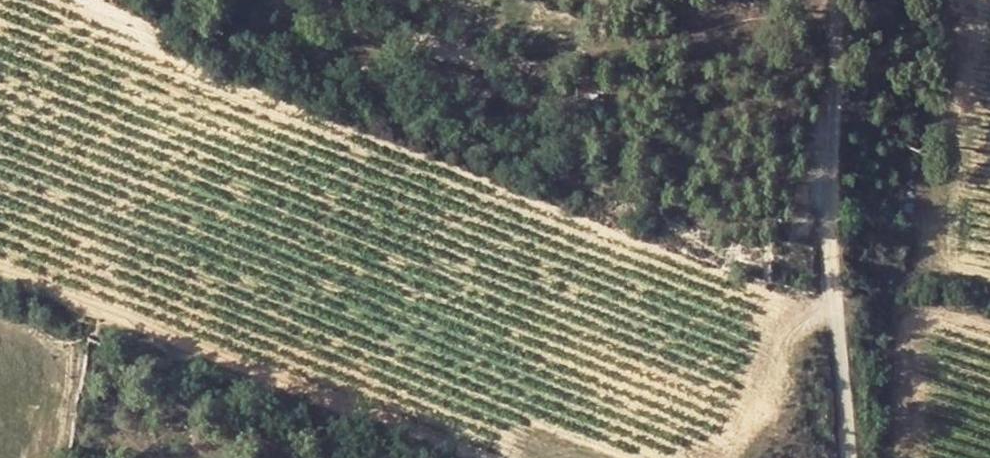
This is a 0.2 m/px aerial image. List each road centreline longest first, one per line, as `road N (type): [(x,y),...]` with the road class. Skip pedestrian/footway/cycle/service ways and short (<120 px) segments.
road 1 (unclassified): [(830,0),(828,124),(853,457)]

